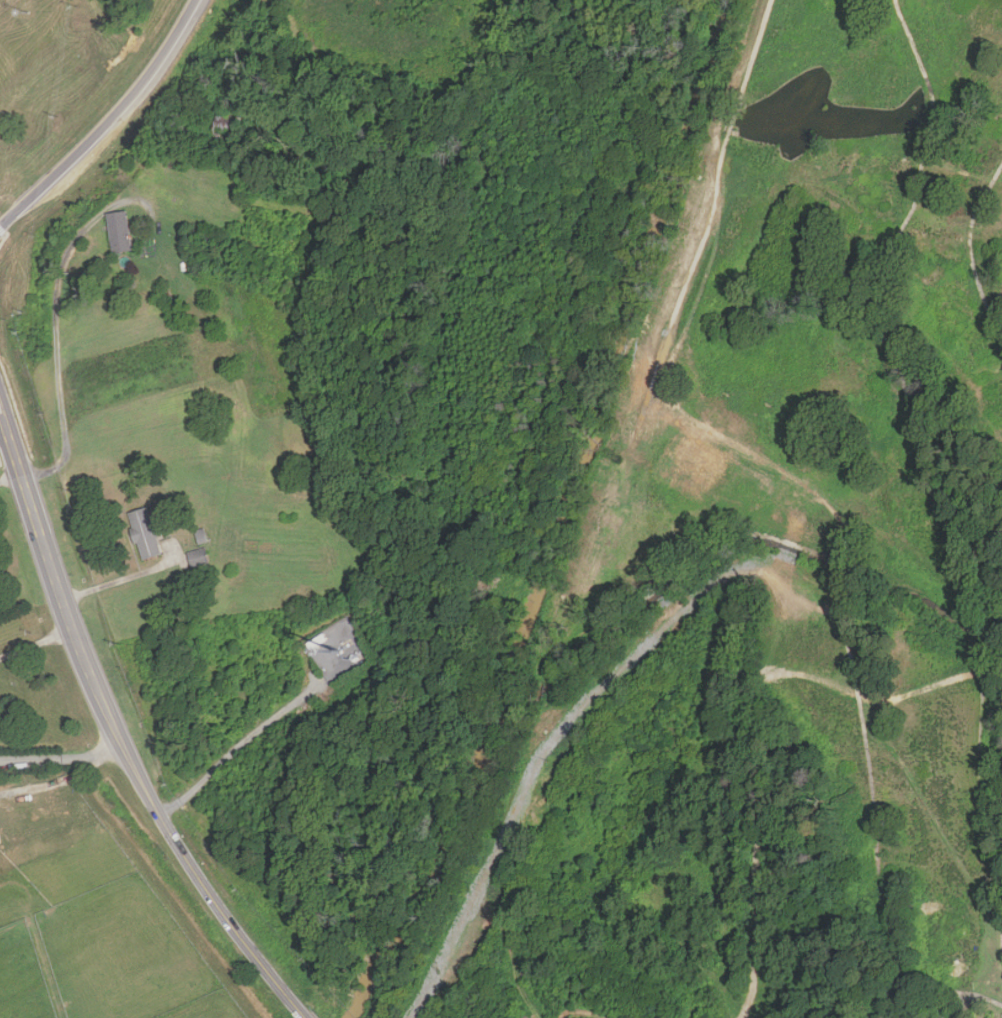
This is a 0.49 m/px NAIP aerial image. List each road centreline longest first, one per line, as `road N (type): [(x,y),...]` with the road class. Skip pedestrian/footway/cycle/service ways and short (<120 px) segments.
road 1 (secondary): [(8,415),(132,763),(237,936),(306,1017)]
road 2 (motorway): [(0,231),(125,109),(204,0)]

